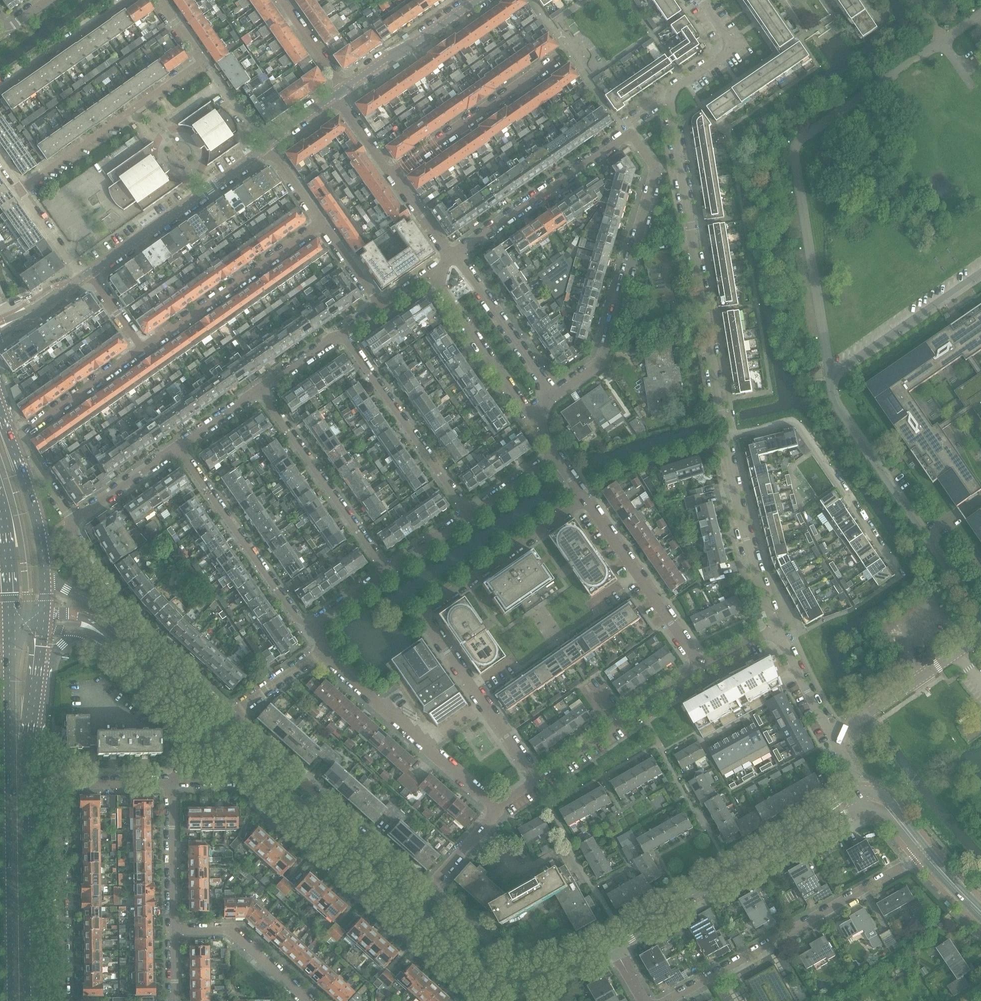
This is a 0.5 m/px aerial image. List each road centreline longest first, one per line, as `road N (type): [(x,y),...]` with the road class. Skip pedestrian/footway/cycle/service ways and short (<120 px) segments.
road 1 (residential): [(476,1000),(233,781),(170,783)]
road 2 (residential): [(725,438),(672,97)]
road 3 (residential): [(65,1000),(62,784),(170,783)]
road 4 (residential): [(554,394),(603,356),(655,179),(630,135)]
road 5 (residential): [(21,189),(202,61),(160,0)]
road 6 (residential): [(668,1000),(925,854)]
road 7 (residential): [(472,687),(425,613),(585,500)]
road 8 (secondary): [(17,719),(19,1000)]
road 9 (residential): [(425,890),(229,717)]
road 10 (residential): [(725,438),(796,421),(902,576)]
road 11 (residential): [(229,717),(120,609),(71,521)]
road 12 (secondary): [(613,942),(818,822)]
road 13 (residential): [(496,810),(323,653)]
road 14 (residential): [(317,628),(295,615),(180,448)]
road 15 (residential): [(387,573),(260,389)]
road 16 (residential): [(472,514),(345,334)]
road 17 (residential): [(143,347),(322,222)]
road 18 (secondary): [(409,906),(245,762)]
road 19 (residential): [(89,273),(267,147)]
road 20 (residential): [(460,255),(630,135)]
road 21 (residential): [(390,174),(558,58)]
road 22 (residential): [(537,781),(700,664)]
road 23 (residential): [(777,630),(725,438)]
road 24 (residential): [(42,474),(22,433),(143,347)]
road 25 (residential): [(857,793),(777,630)]
road 26 (residential): [(435,272),(527,413)]
road 27 (residential): [(554,394),(460,255)]
road 28 (residential): [(343,89),(480,0)]
road 29 (residential): [(307,1000),(229,930),(174,930)]
road 30 (residential): [(0,89),(127,0)]
road 31 (secondary): [(584,958),(521,979),(481,968),(448,944)]
road 32 (residential): [(174,930),(170,783)]
road 33 (residential): [(672,97),(733,49),(701,0)]
road 34 (residential): [(71,521),(180,448)]

